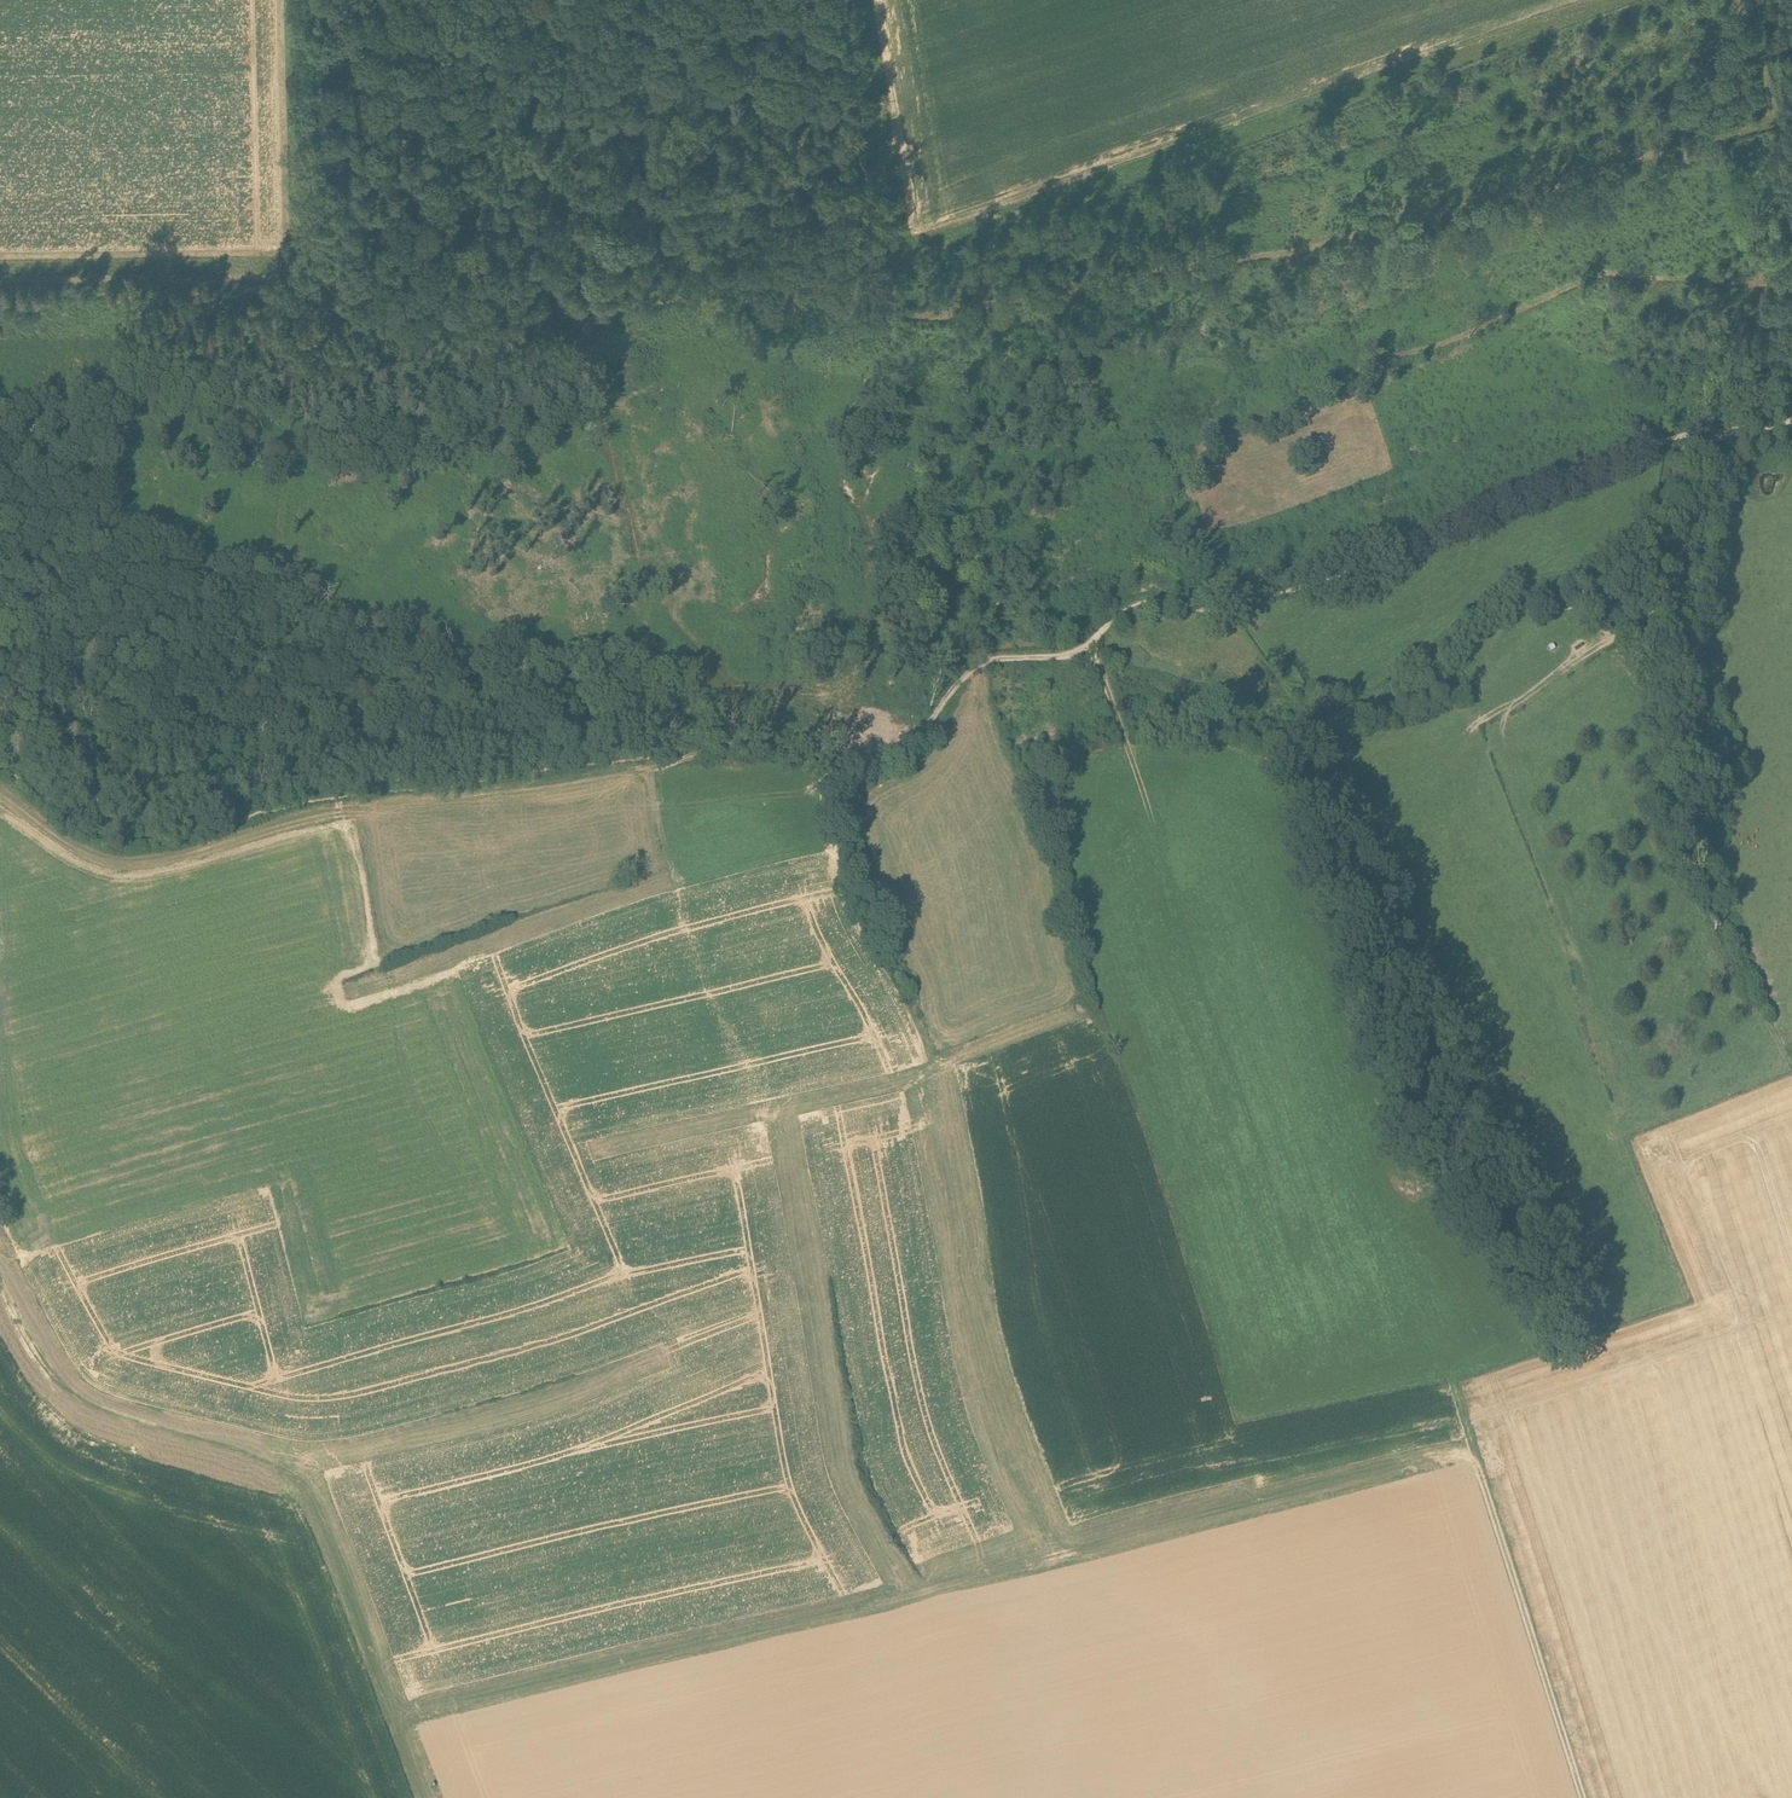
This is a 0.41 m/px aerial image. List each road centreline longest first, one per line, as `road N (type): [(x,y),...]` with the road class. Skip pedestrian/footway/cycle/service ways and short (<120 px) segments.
road 1 (track): [(0,294),(204,289),(331,340),(808,286),(913,317),(986,308),(1294,252),(1641,158),(1749,136),(1767,126),(1772,111),(1738,0)]
road 2 (track): [(1791,279),(1603,274),(1428,347),(1379,358),(1326,364),(1155,349),(1092,364)]
road 3 (track): [(1088,652),(1105,627),(1136,607),(1233,610),(1363,567),(1497,502),(1651,444),(1719,433)]
road 4 (track): [(1719,433),(1648,638),(1651,673),(1697,756),(1692,839),(1718,915)]
road 5 (track): [(670,751),(748,738),(818,752),(873,750),(920,730),(986,660),(1088,652)]
road 6 (track): [(1452,1381),(1582,1797)]

